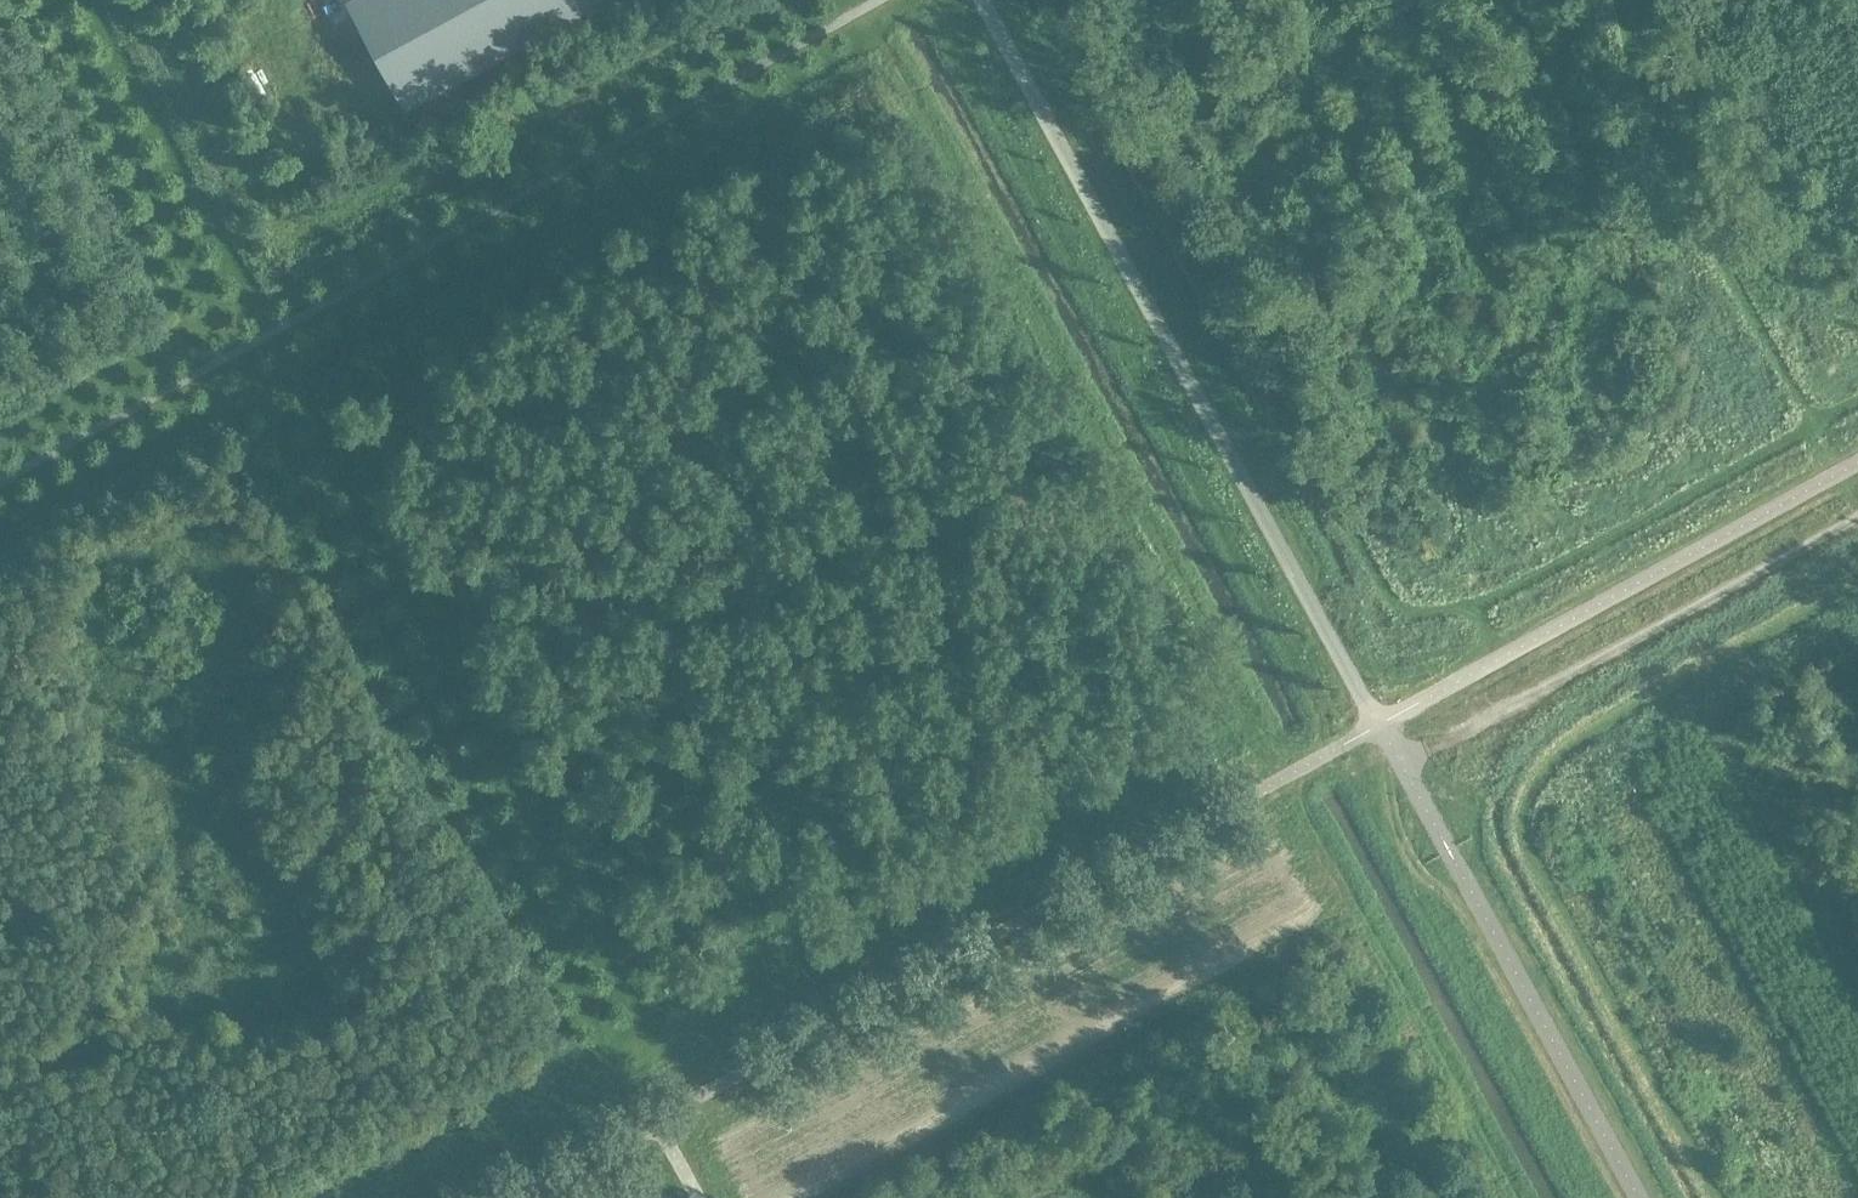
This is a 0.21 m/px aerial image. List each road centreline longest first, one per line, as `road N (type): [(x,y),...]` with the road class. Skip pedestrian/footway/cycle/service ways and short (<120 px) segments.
road 1 (unclassified): [(1376,725),(986,0)]
road 2 (track): [(1857,516),(1398,764)]

